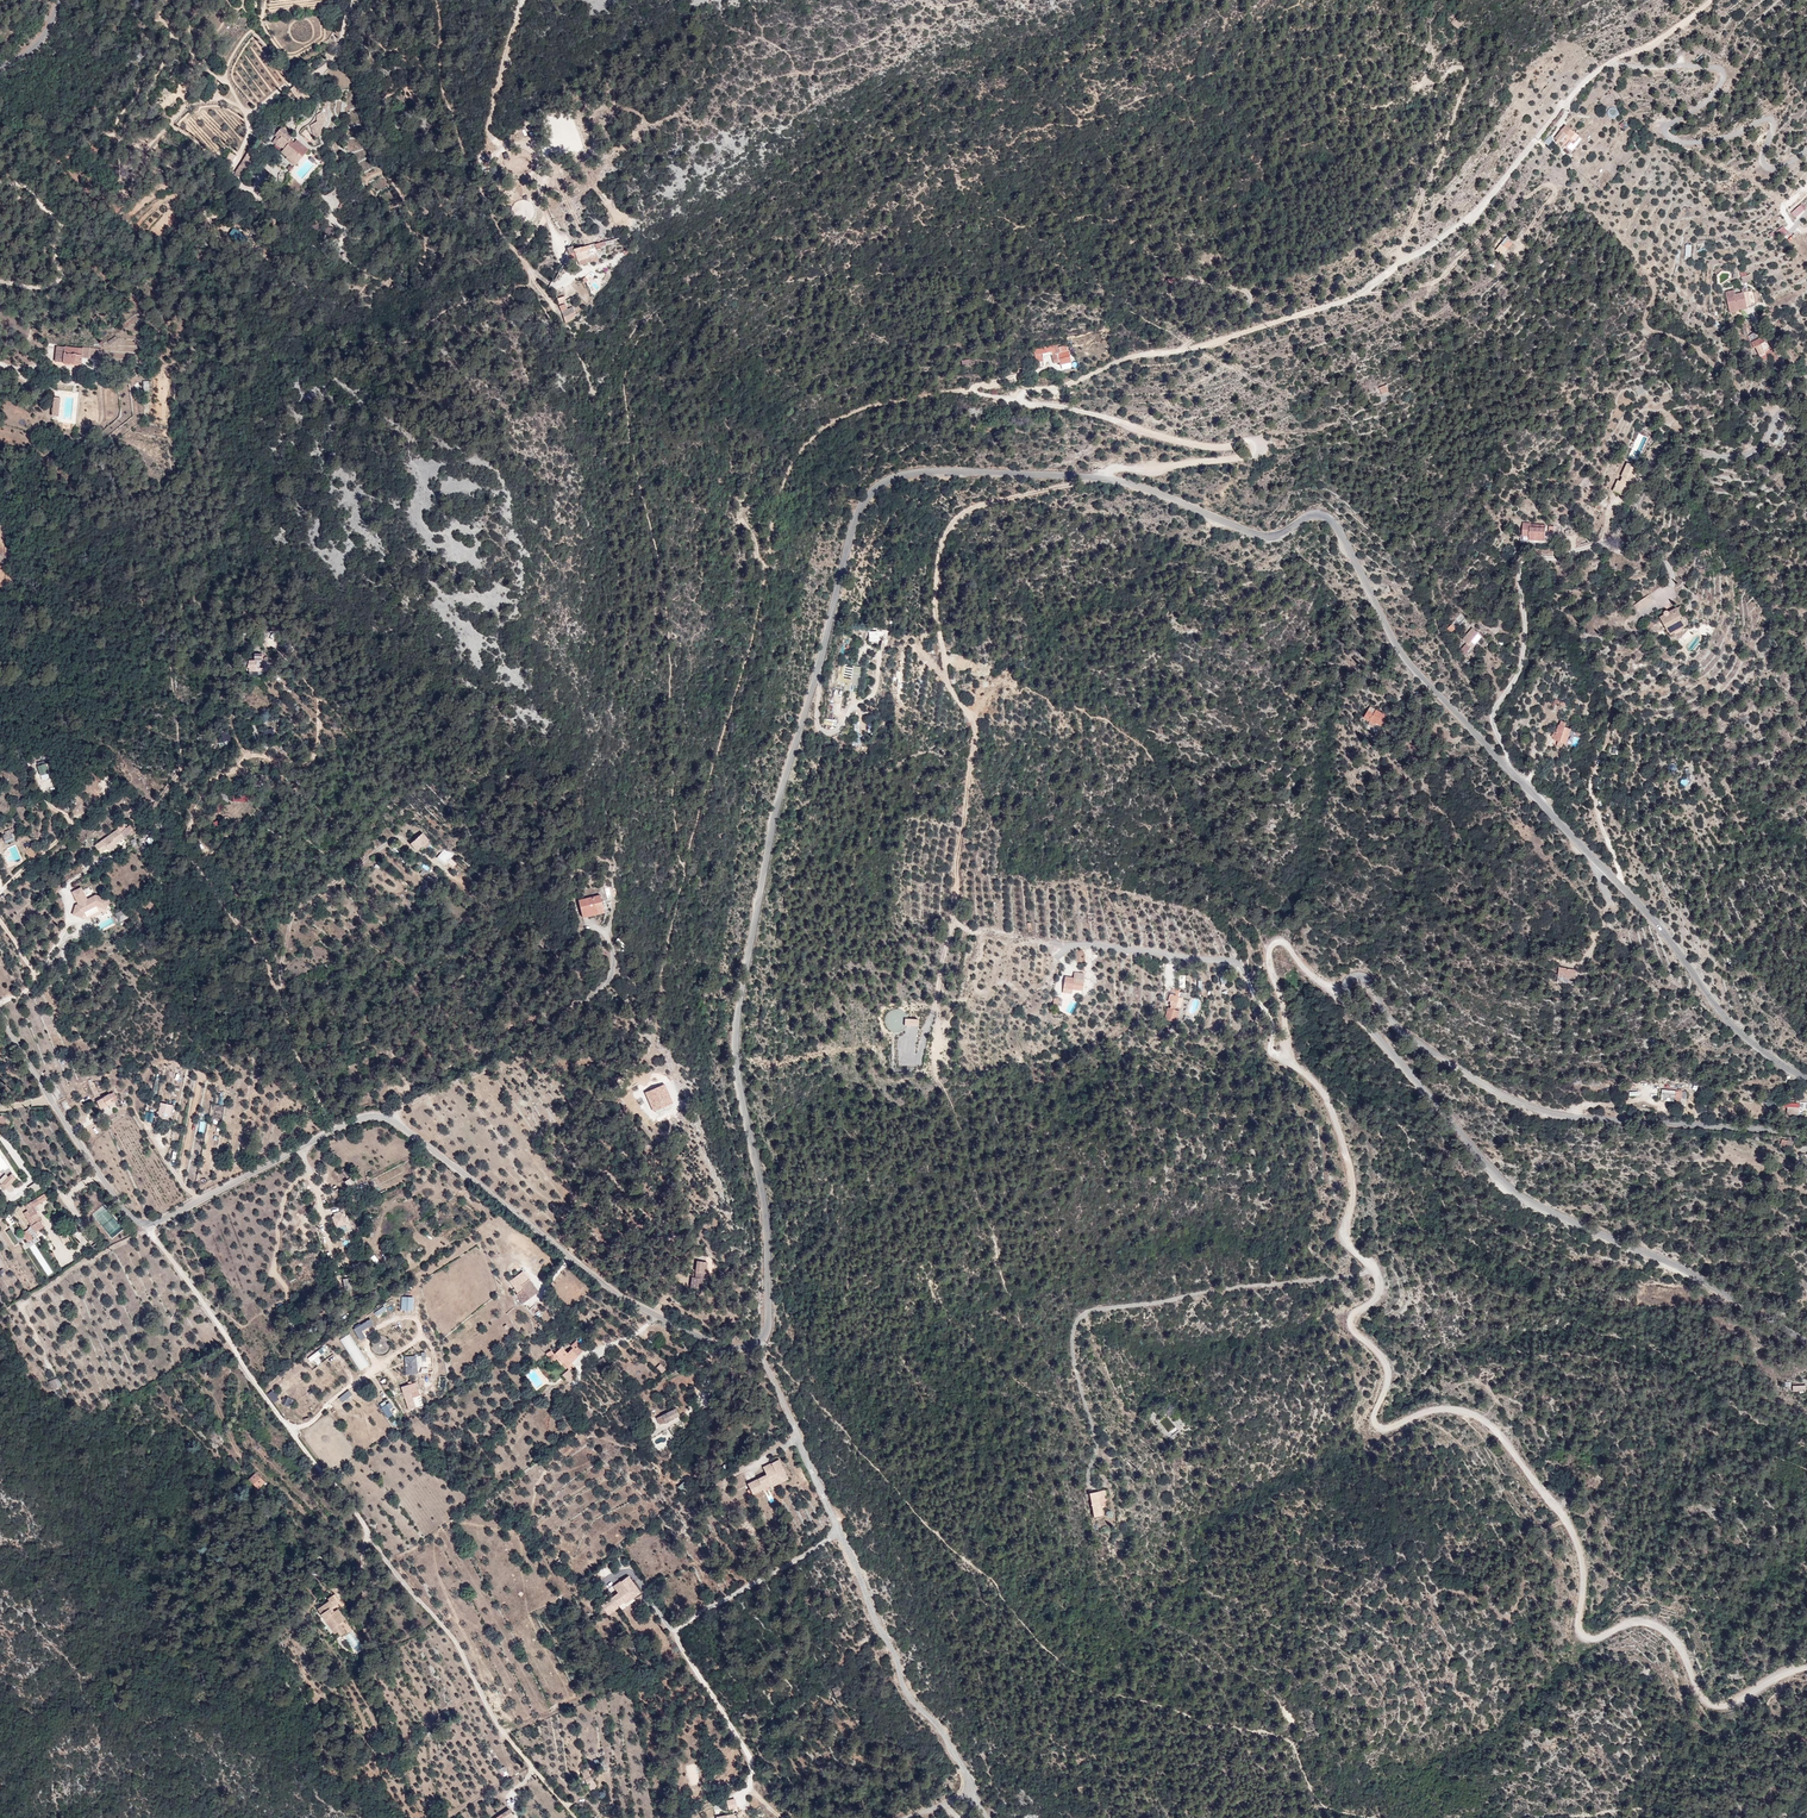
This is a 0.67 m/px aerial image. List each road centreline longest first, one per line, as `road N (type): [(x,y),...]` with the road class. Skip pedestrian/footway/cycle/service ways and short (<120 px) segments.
road 1 (unclassified): [(0,1008),(97,1167),(134,1218),(151,1227),(337,1127),(393,1119),(467,1169),(612,1290),(700,1337),(736,1347),(755,1343),(768,1320),(765,1212),(737,1010),(855,522),(889,482),(915,476),(1104,478)]
road 2 (track): [(1797,1669),(1727,1705),(1710,1705),(1679,1647),(1655,1626),(1583,1636),(1576,1627),(1582,1565),(1573,1530),(1490,1425),(1460,1409),(1382,1428),(1371,1418),(1387,1369),(1349,1320),(1381,1286),(1344,1235),(1351,1176),(1334,1116),(1323,1089),(1289,1061),(1273,947),(1290,948),(1333,994),(1343,995)]
road 3 (track): [(532,273),(506,299),(441,310),(410,340),(354,339),(248,391),(228,432),(243,487),(176,610),(181,772),(153,802),(216,902),(259,943),(295,1048),(337,1127)]
road 4 (unclassified): [(1806,1341),(1695,1275),(1538,1207),(1506,1184),(1343,995),(1362,976),(1398,1025),(1481,1083),(1560,1115),(1806,1136)]
road 5 (unclassified): [(1104,478),(1119,467),(1246,457),(1260,445),(1186,442),(1099,415),(1026,404),(1022,395),(1366,292),(1475,214),(1573,94),(1609,63)]
road 6 (track): [(53,1372),(21,1305),(151,1227),(389,1565),(454,1640),(505,1733),(577,1817)]
road 7 (track): [(1097,477),(969,509),(949,526),(938,560),(932,607),(944,680),(973,737),(955,923),(932,1013)]
road 8 (unclassified): [(1104,478),(1263,536),(1324,516),(1398,645),(1510,770)]
road 9 (unclassified): [(1510,770),(1493,716),(1523,655),(1523,562),(1613,536),(1628,524),(1661,456),(1751,452),(1780,410)]
road 10 (track): [(1374,1269),(1087,1311),(1072,1343),(1099,1439),(1088,1477)]
road 11 (unclassified): [(1510,770),(1661,928),(1735,1027),(1806,1079)]
road 12 (track): [(32,184),(95,135),(146,153),(190,108),(218,97),(247,111),(261,106),(338,52),(353,0)]
road 13 (unclassified): [(1609,63),(1720,71),(1712,96),(1667,125),(1681,143),(1767,120),(1767,166),(1806,151)]
road 14 (track): [(1019,399),(951,390),(838,418),(779,494),(766,568)]
road 15 (track): [(186,851),(191,815),(213,779),(234,772),(248,755),(299,765),(317,751),(321,698),(263,638),(281,642)]
road 16 (track): [(393,1119),(487,1068),(638,1064),(655,1046),(659,1007)]
road 17 (track): [(1366,292),(1420,287),(1548,187),(1553,197),(1503,269)]
road 18 (track): [(532,273),(491,222),(461,155),(440,86),(437,0)]
road 19 (track): [(524,0),(488,131),(548,210),(557,240)]
road 20 (track): [(1399,264),(1468,80),(1456,67),(1438,81),(1425,78)]
road 21 (track): [(277,984),(292,915),(391,839)]
road 22 (track): [(495,1067),(530,1024),(609,979),(607,934)]
road 23 (track): [(0,1003),(27,989),(69,927),(65,892),(89,870)]
road 24 (track): [(739,1053),(762,1062),(880,1046),(888,1074)]
road 25 (track): [(32,184),(36,200),(59,218),(65,269),(41,288),(0,280)]
road 26 (track): [(310,1174),(289,1187),(278,1224),(274,1269),(286,1296)]
road 27 (track): [(0,886),(70,828),(43,792)]
road 28 (track): [(302,1146),(336,1269)]
road 29 (unclassified): [(1609,63),(1649,46),(1711,0)]

